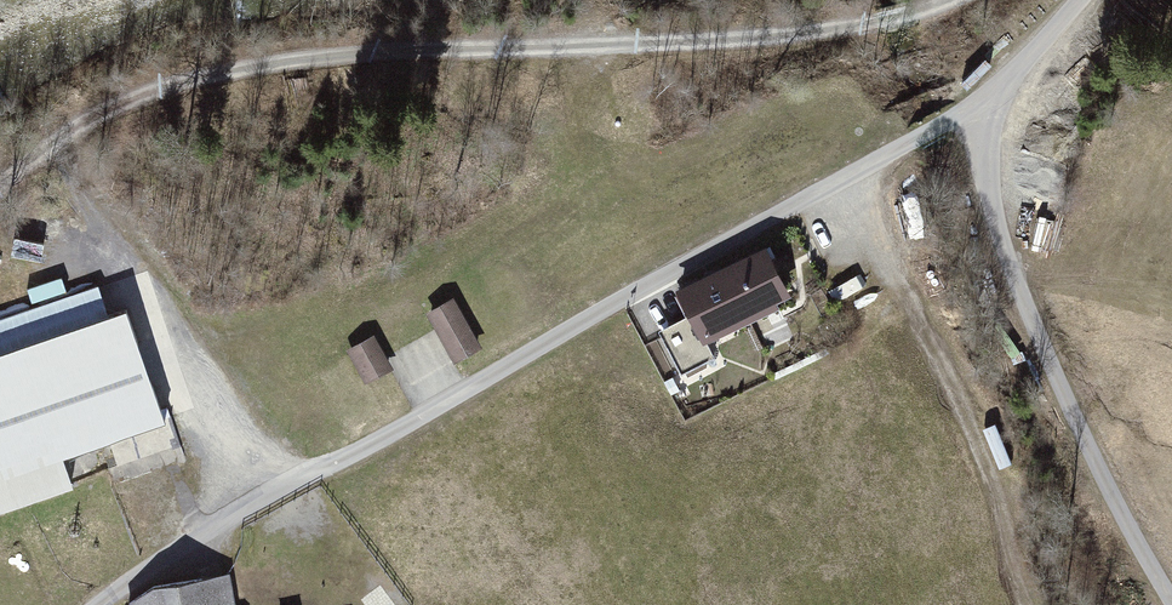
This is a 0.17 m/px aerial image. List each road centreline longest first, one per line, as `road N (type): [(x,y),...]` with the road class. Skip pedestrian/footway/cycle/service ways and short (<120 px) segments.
road 1 (track): [(965,0),(874,26),(732,42),(301,61),(113,106),(0,190)]
road 2 (unclassified): [(1084,0),(985,109),(989,193),(1041,340),(1171,601)]
road 3 (track): [(1028,604),(880,164)]
road 4 (track): [(306,480),(52,146)]

